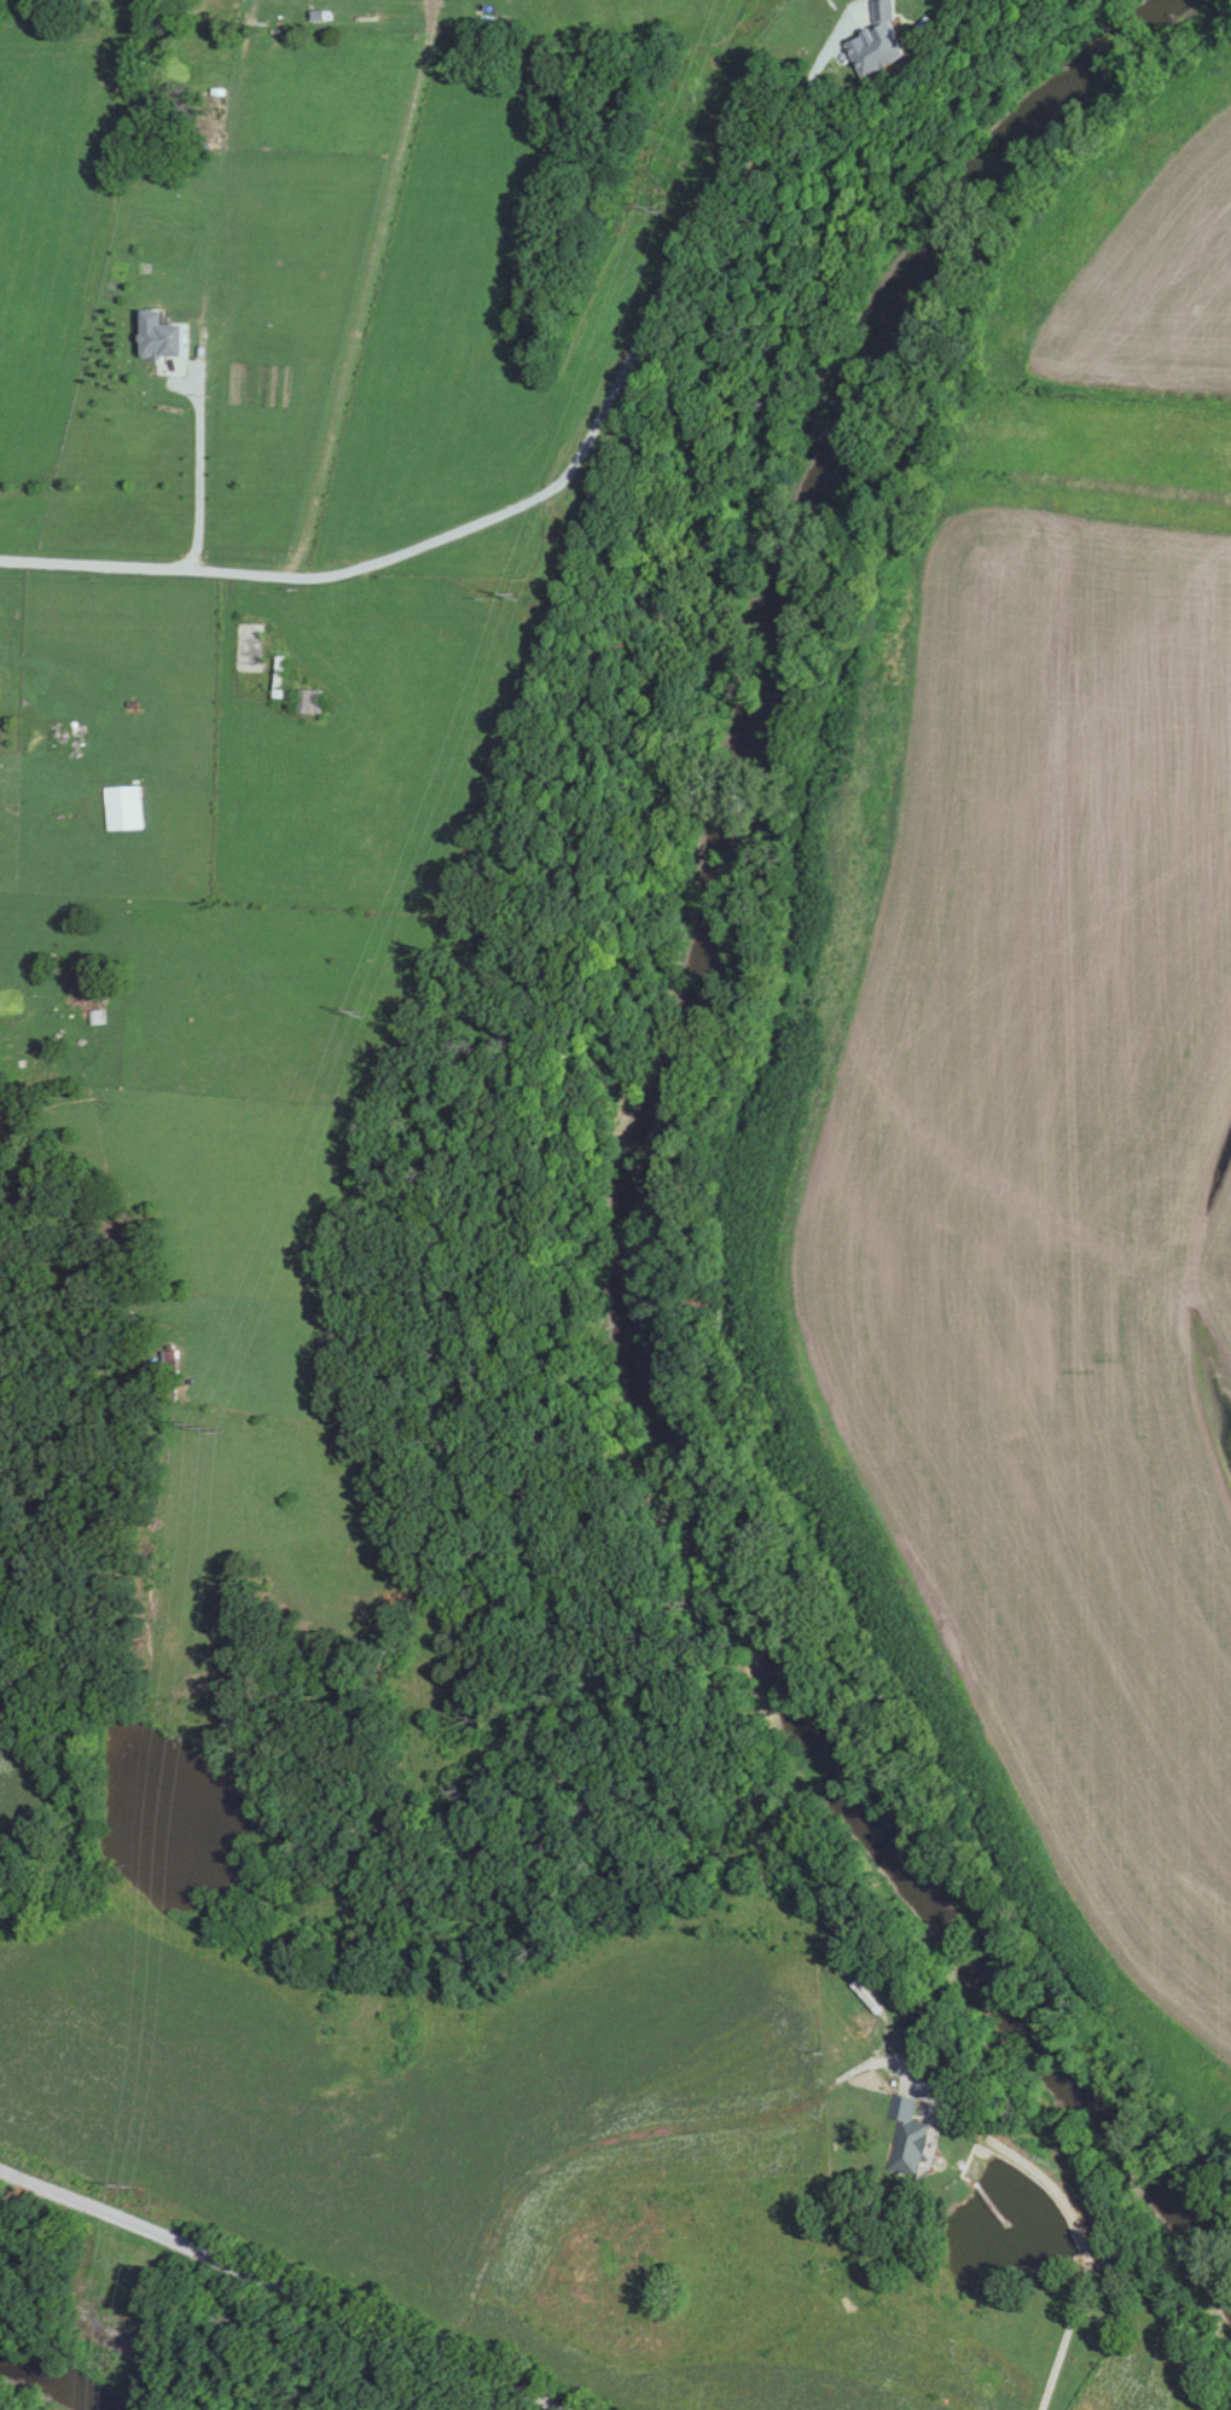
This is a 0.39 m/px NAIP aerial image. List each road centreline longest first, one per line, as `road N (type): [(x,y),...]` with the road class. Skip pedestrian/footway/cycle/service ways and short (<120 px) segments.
road 1 (residential): [(0,563),(296,579),(402,554),(529,501),(571,465),(623,366)]
road 2 (residential): [(551,2409),(0,2167)]

